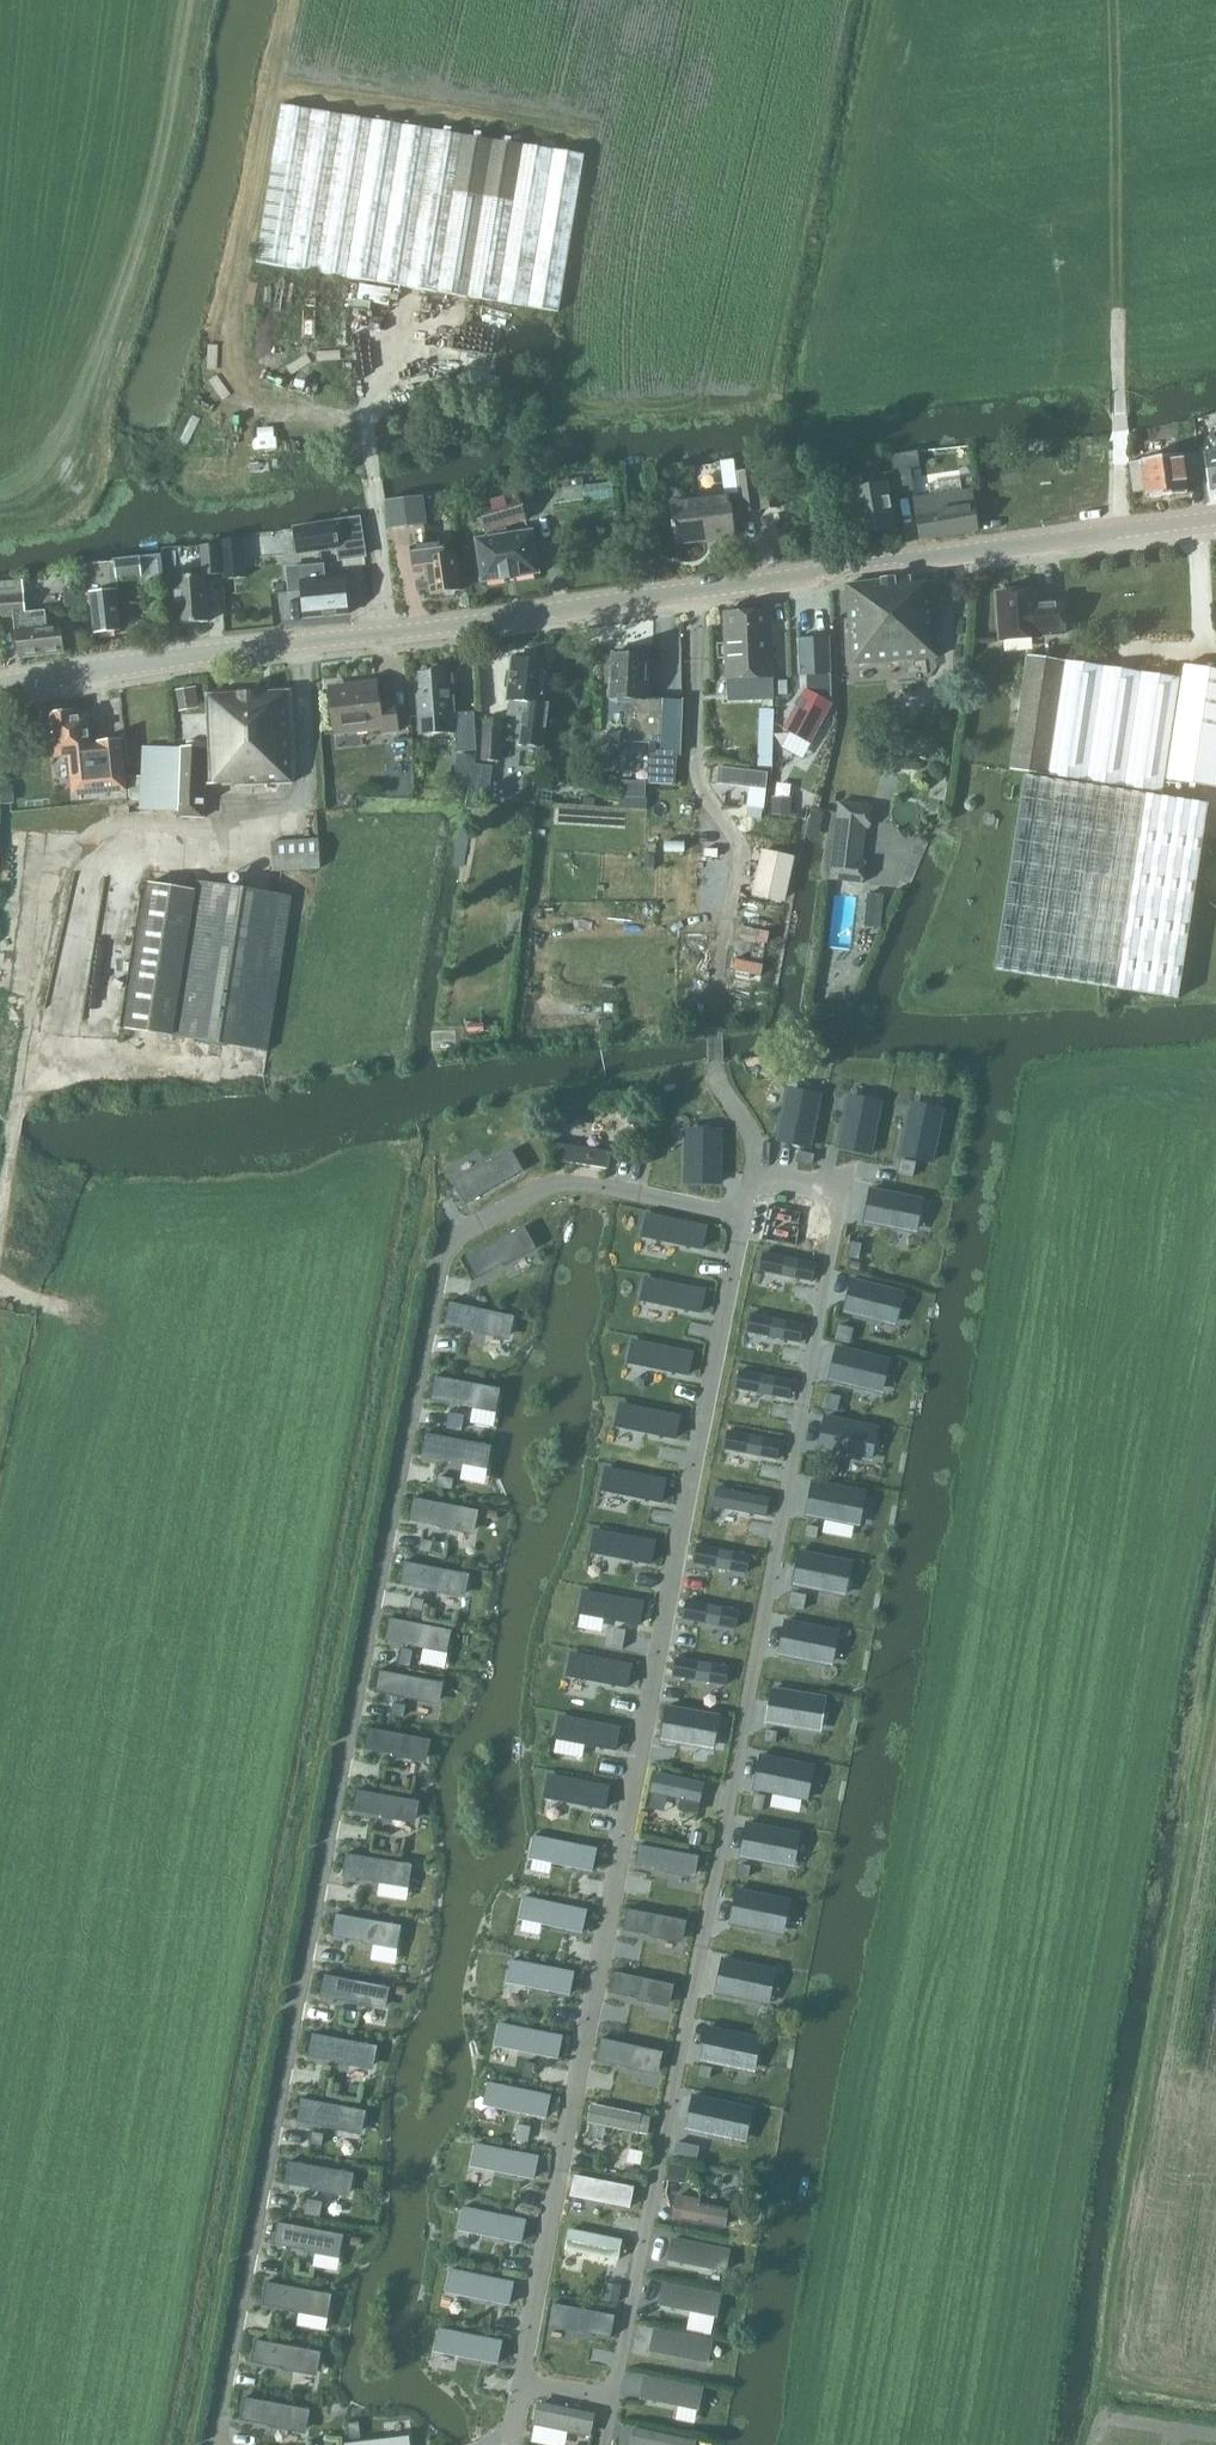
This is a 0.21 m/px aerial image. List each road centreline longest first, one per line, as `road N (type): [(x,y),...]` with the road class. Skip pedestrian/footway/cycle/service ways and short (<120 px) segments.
road 1 (tertiary): [(0,687),(153,659),(1215,522)]
road 2 (track): [(176,0),(85,473),(53,511),(0,522)]
road 3 (track): [(1119,536),(1111,158),(1006,0)]

